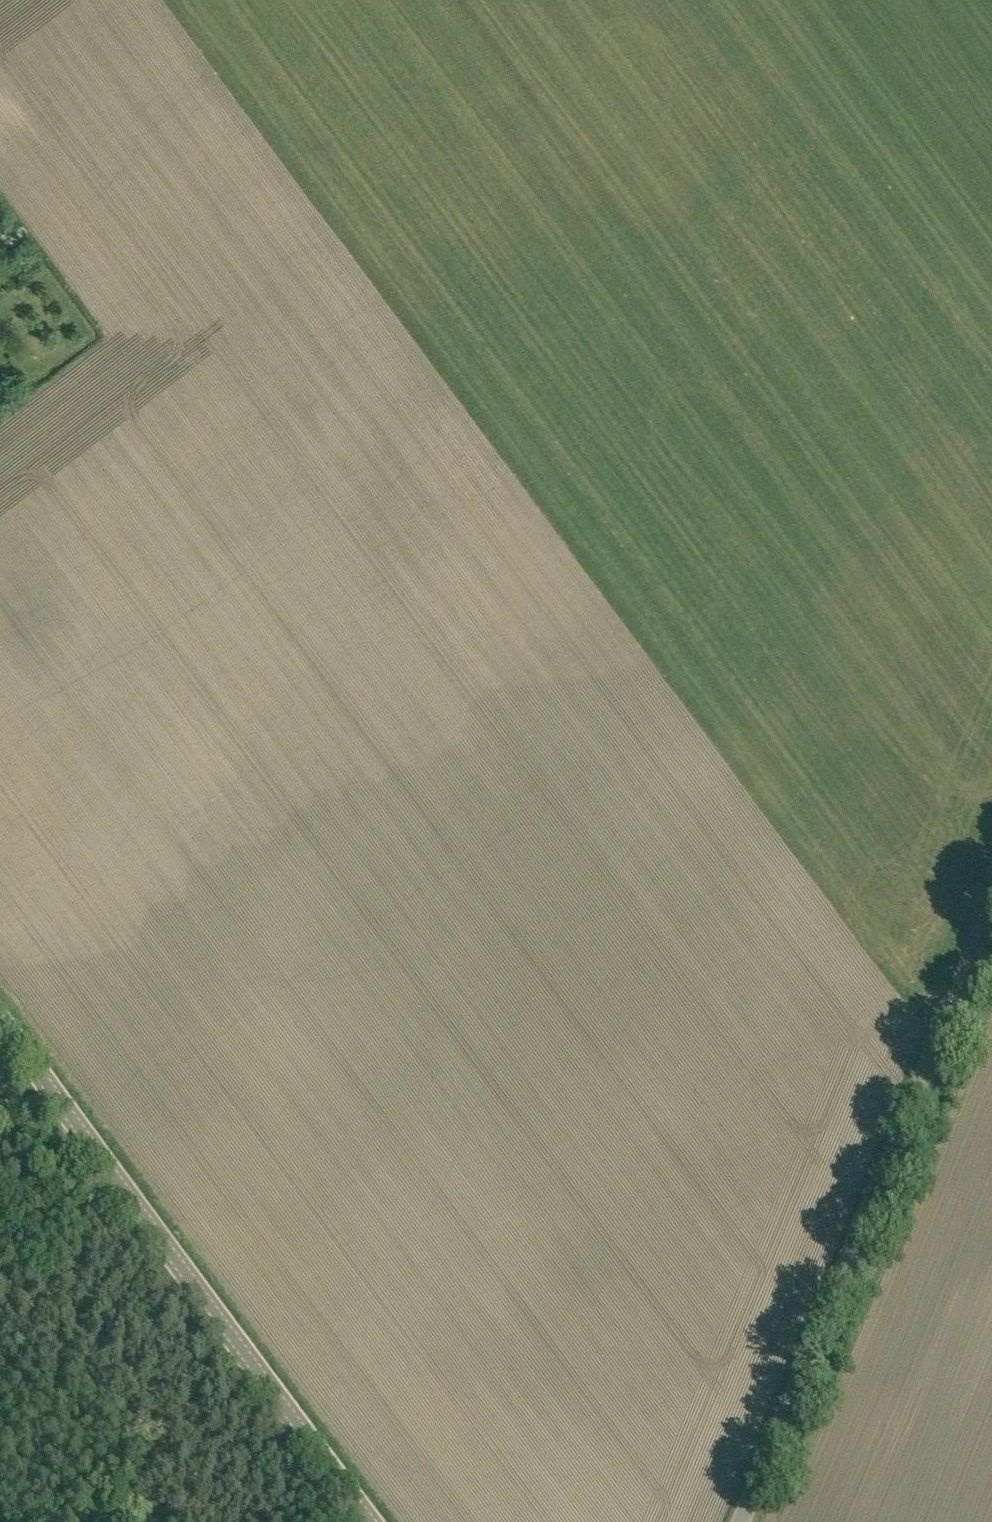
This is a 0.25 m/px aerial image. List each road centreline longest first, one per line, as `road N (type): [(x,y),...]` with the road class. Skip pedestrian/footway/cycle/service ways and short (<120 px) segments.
road 1 (unclassified): [(740,1521),(991,908)]
road 2 (tertiary): [(375,1521),(0,1014)]
road 3 (track): [(0,1223),(88,1133)]

